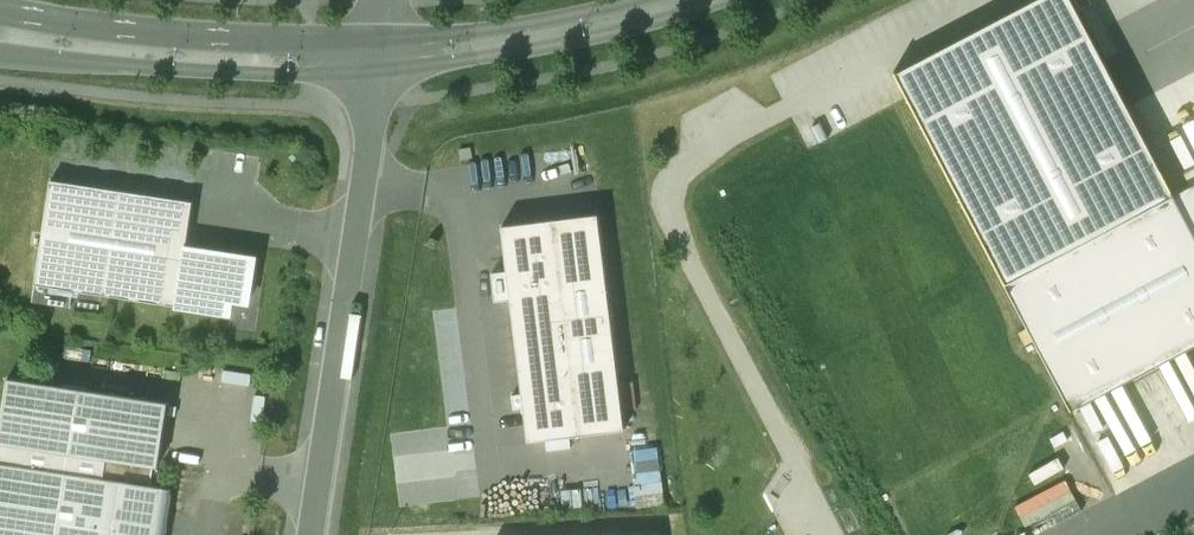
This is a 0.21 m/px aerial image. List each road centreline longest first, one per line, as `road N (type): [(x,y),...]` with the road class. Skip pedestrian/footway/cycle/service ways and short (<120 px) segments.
road 1 (unclassified): [(376,76),(309,534)]
road 2 (unclassified): [(379,39),(261,37),(0,10)]
road 3 (unclassified): [(0,55),(260,75),(376,76)]
road 4 (unclassified): [(376,76),(518,54),(725,0)]
road 5 (unclassified): [(641,0),(514,29),(379,39)]

